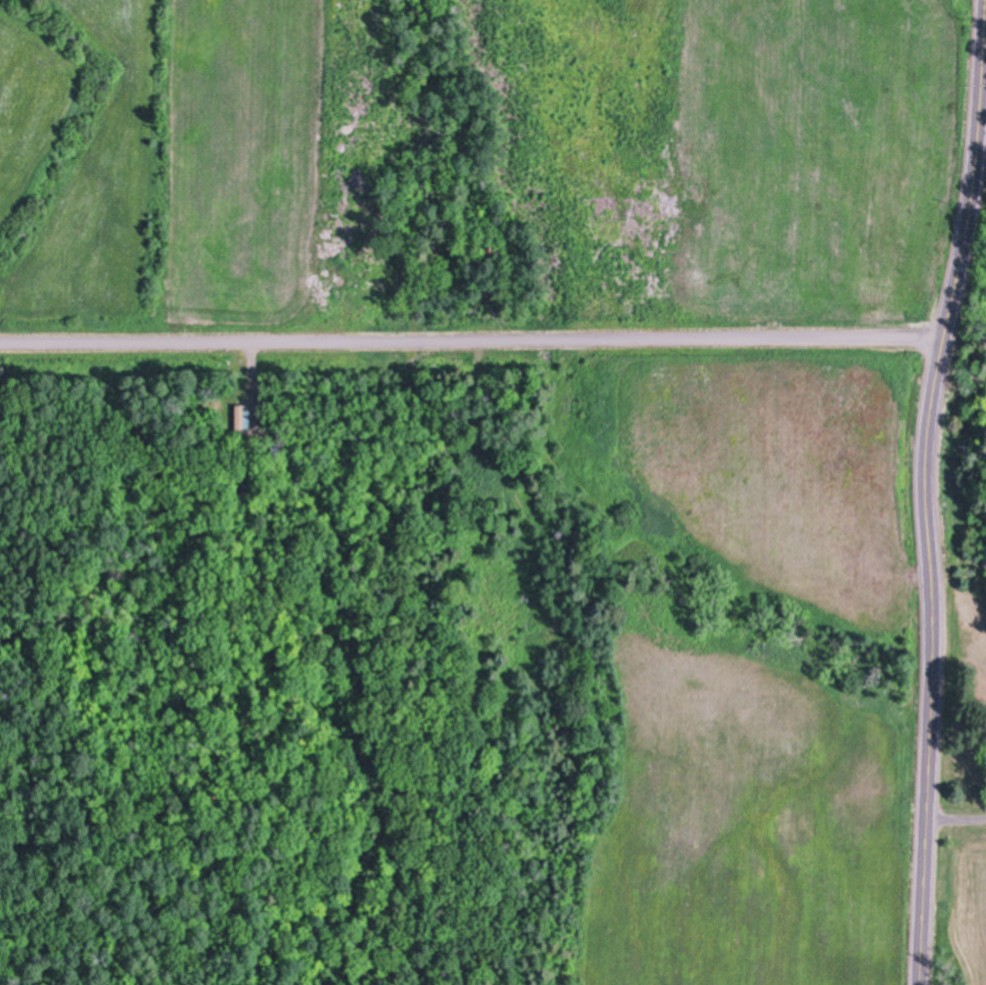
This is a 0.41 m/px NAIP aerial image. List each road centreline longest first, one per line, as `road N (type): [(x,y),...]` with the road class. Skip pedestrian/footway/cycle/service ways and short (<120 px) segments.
road 1 (secondary): [(985,0),(974,185),(926,466),(934,613),(920,984)]
road 2 (residential): [(0,344),(893,337),(941,344)]

